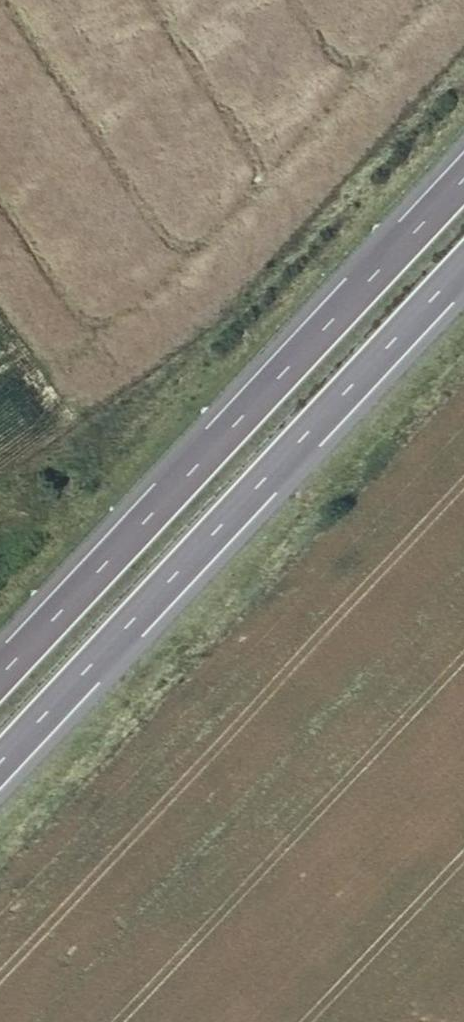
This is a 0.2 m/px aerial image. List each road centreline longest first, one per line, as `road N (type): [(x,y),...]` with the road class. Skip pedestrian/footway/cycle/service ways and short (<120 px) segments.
road 1 (motorway): [(463,180),(0,680)]
road 2 (motorway): [(0,764),(463,267)]

